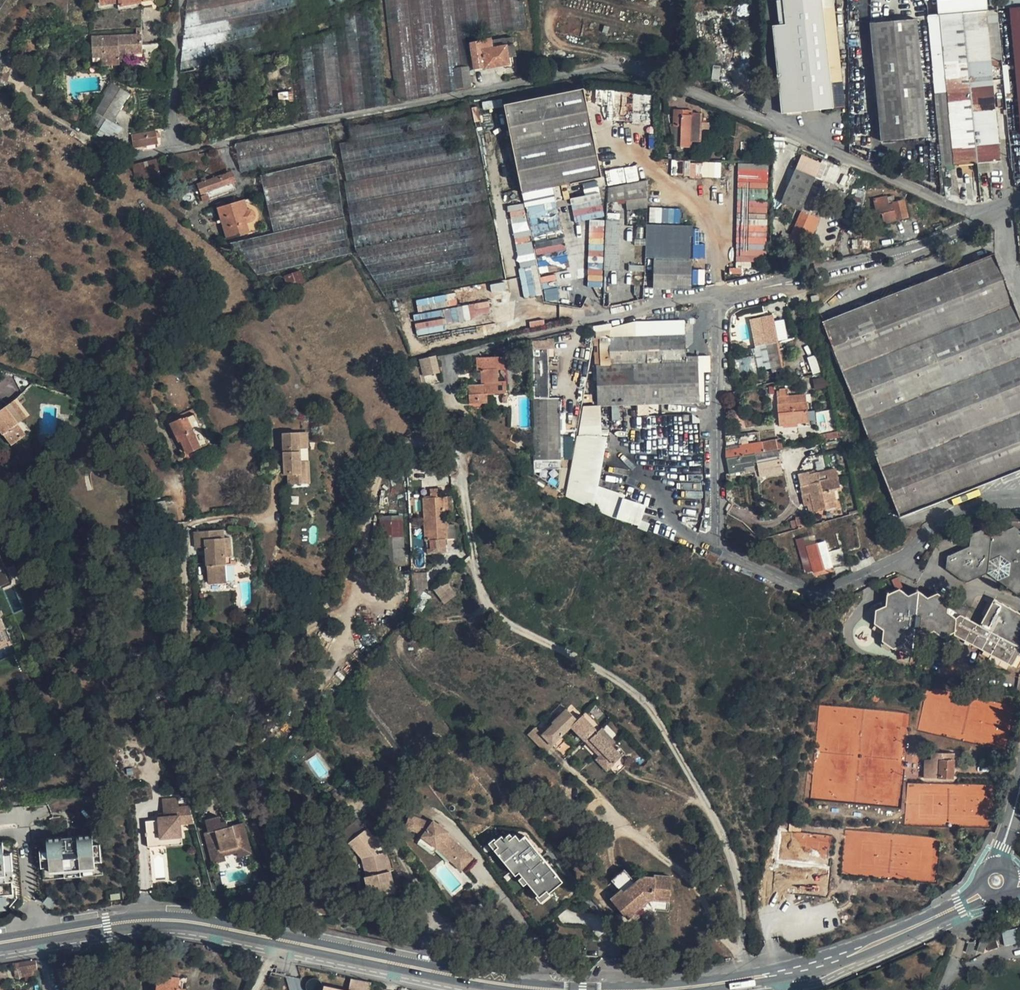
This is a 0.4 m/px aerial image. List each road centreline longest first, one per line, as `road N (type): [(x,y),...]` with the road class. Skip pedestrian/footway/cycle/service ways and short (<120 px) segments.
road 1 (unclassified): [(0,944),(150,921),(195,924),(547,989)]
road 2 (unclassified): [(801,970),(963,904),(983,888)]
road 3 (unclassified): [(648,989),(801,970)]

